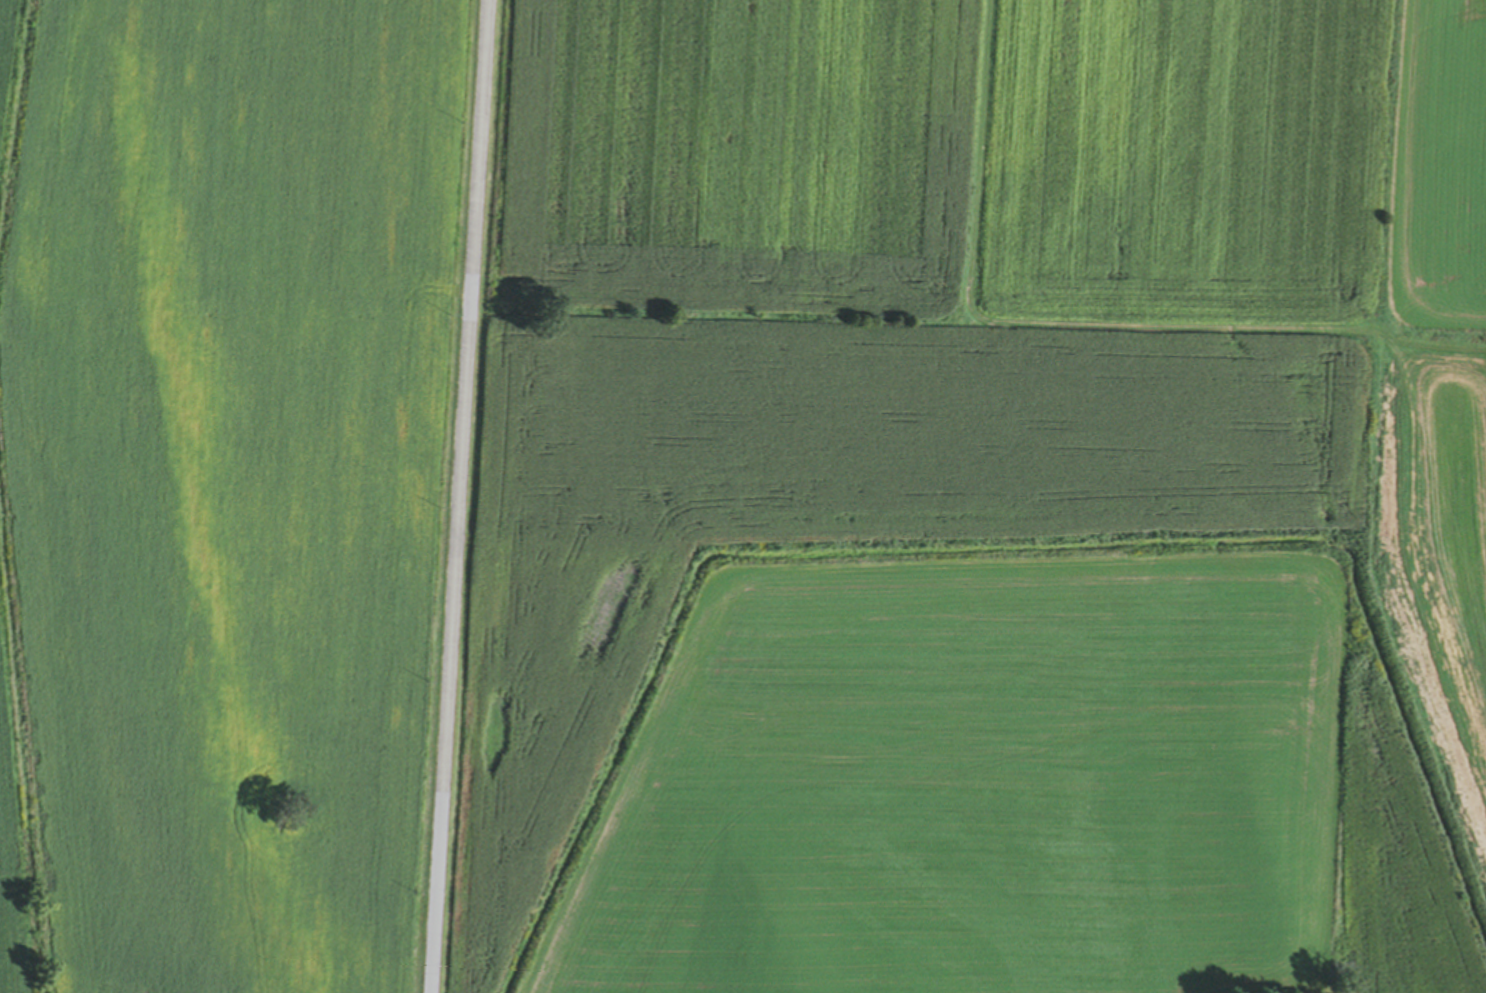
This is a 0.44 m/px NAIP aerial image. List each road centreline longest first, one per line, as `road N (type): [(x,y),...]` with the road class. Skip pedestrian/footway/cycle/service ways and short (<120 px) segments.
road 1 (residential): [(425,992),(484,0)]

